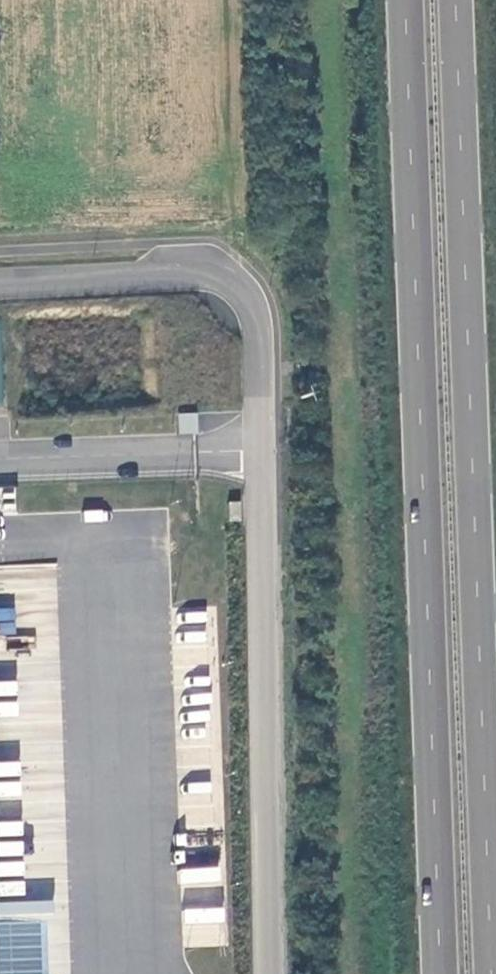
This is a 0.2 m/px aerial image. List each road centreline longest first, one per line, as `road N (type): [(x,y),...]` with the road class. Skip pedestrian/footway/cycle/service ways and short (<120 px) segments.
road 1 (trunk): [(405,0),(441,973)]
road 2 (trunk): [(493,973),(457,0)]
road 3 (unclassified): [(0,283),(207,274),(242,292),(255,314),(267,973)]

